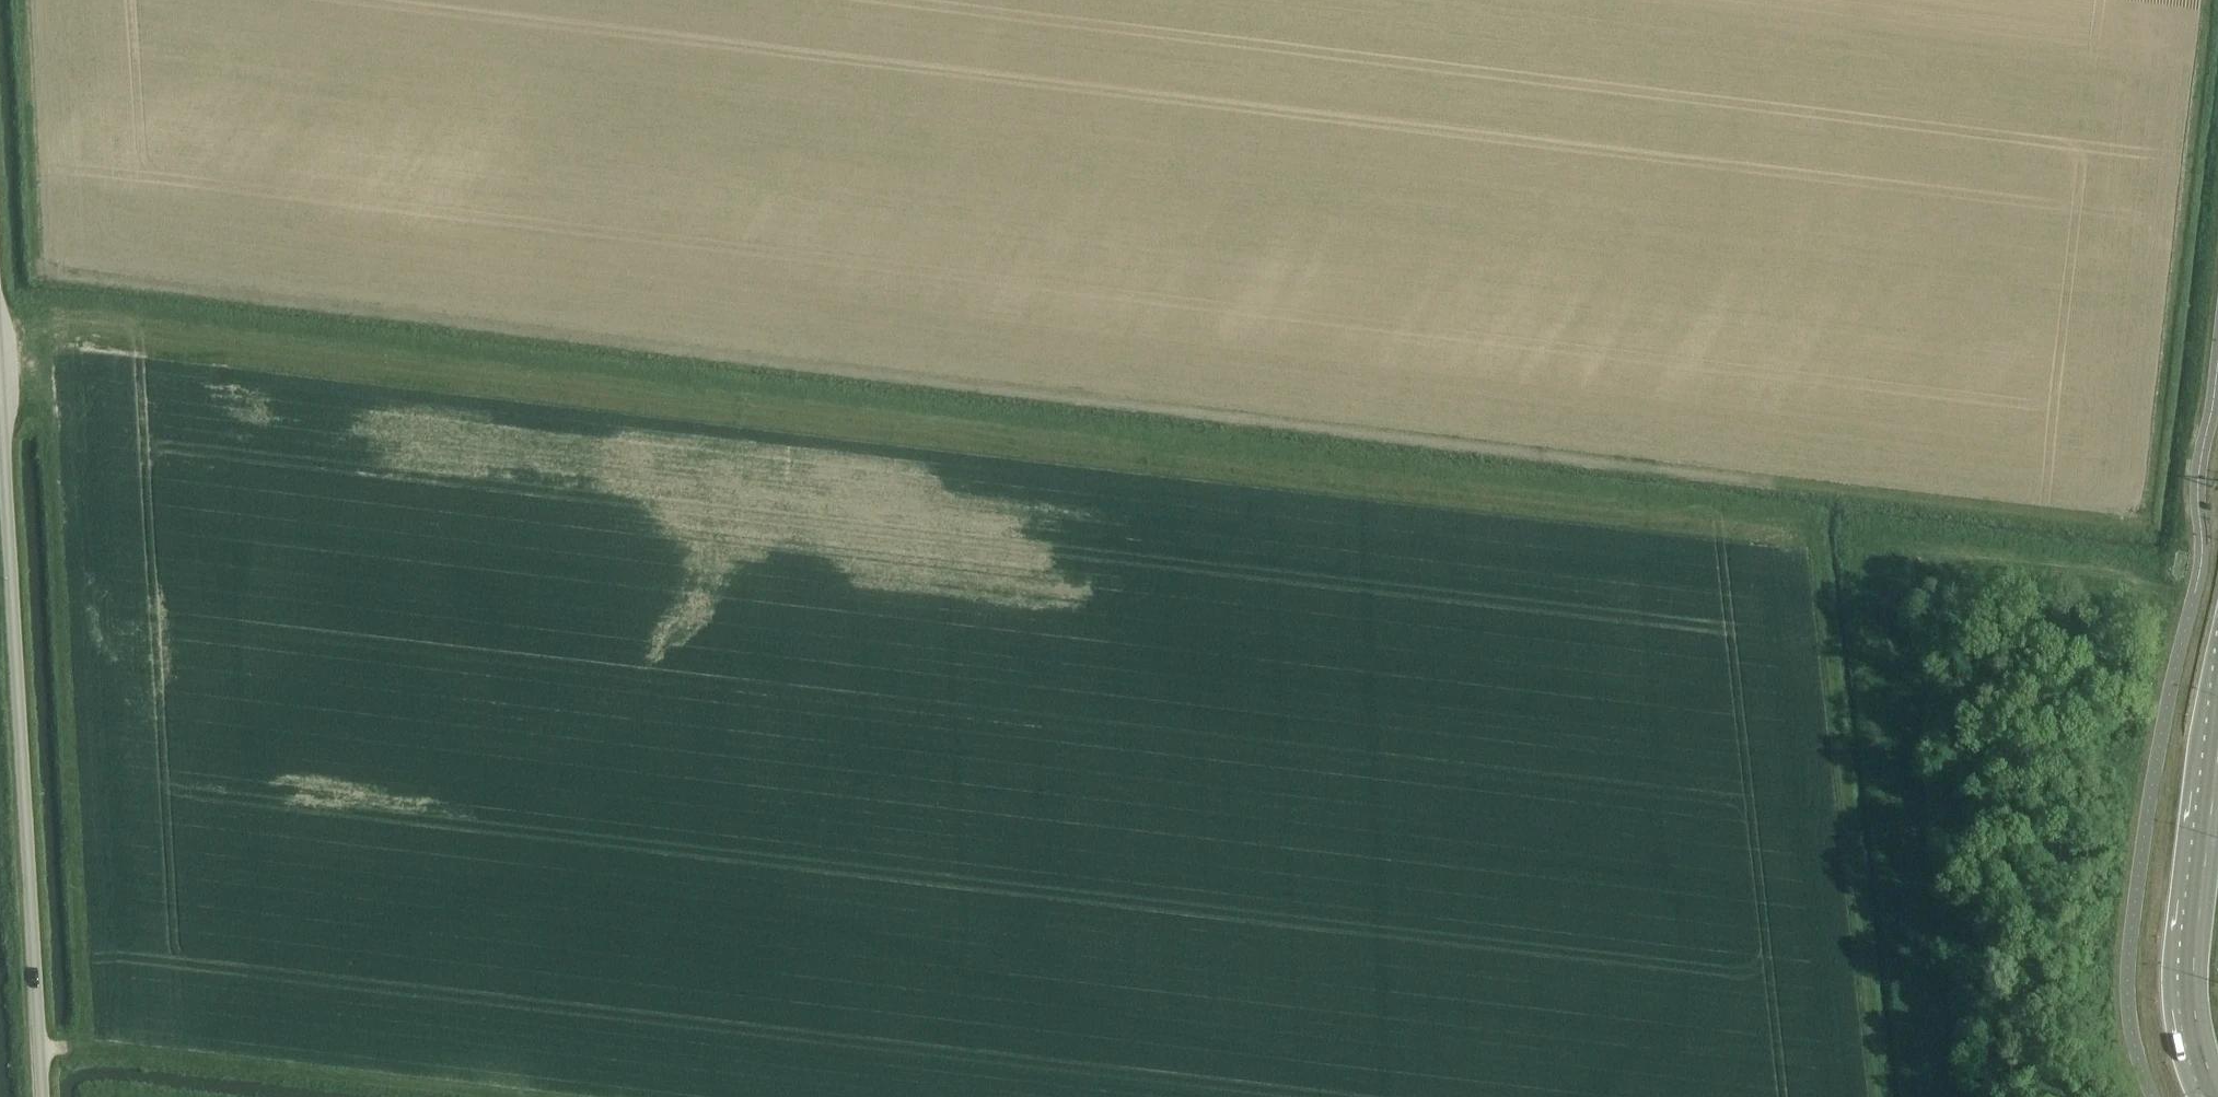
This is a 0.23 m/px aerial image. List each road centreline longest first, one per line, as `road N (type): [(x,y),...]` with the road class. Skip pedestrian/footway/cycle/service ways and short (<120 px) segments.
road 1 (unclassified): [(43,1096),(0,378)]
road 2 (primary): [(2217,749),(2192,978),(2196,1029),(2217,1090)]

